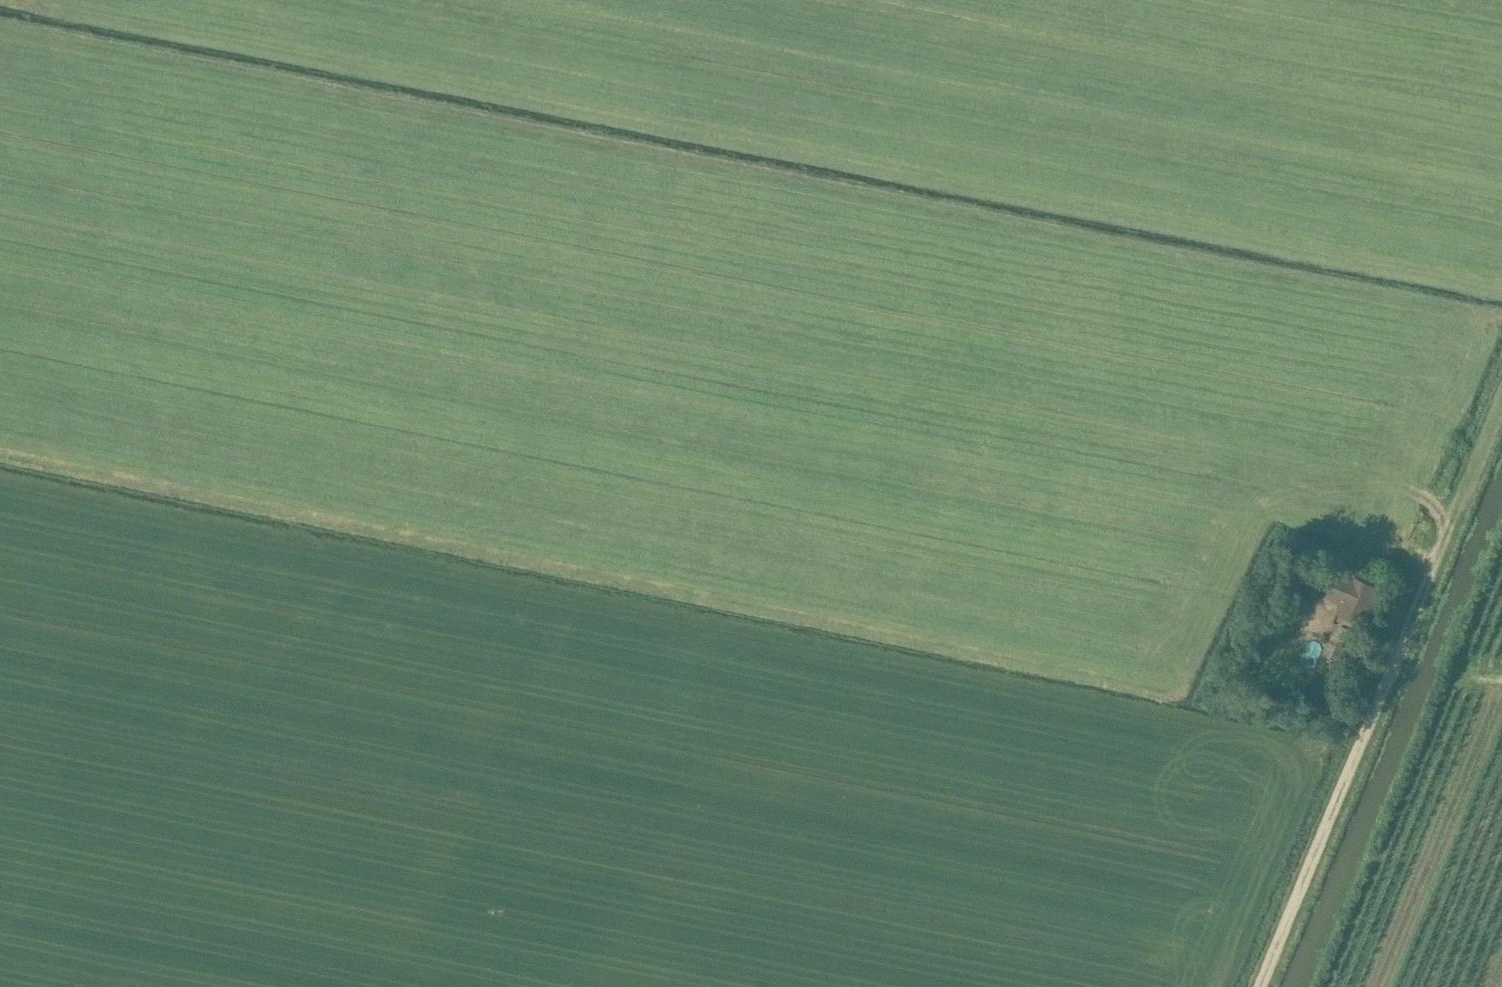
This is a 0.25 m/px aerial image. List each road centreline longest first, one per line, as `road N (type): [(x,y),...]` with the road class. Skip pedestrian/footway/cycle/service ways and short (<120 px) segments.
road 1 (track): [(1261,986),(1501,393)]

